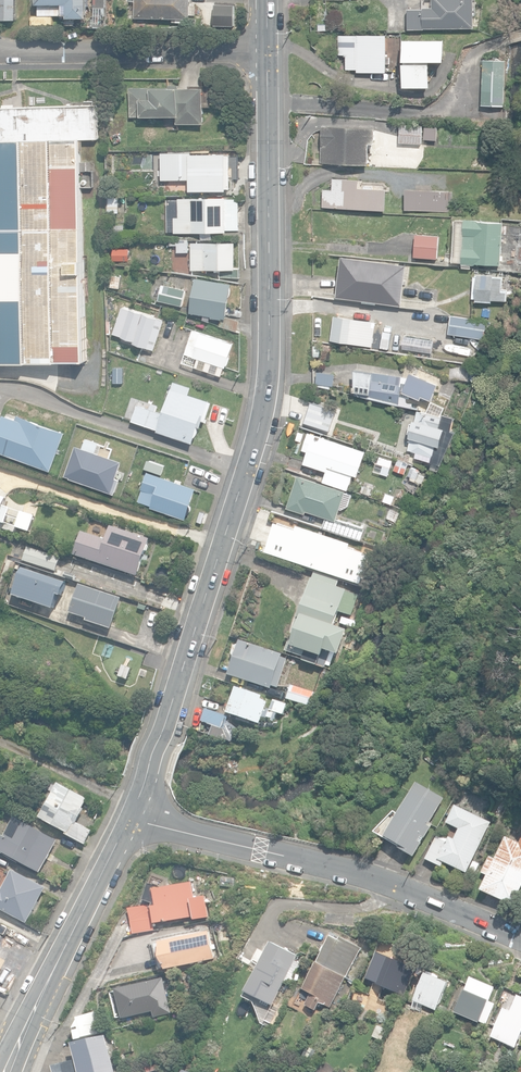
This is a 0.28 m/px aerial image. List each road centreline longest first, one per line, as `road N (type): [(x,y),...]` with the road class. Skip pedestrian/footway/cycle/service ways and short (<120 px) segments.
road 1 (tertiary): [(267,53),(264,401),(130,818)]
road 2 (unclassified): [(130,818),(294,853),(520,938)]
road 3 (tertiary): [(130,818),(7,1071)]
road 4 (residential): [(267,53),(0,52)]

